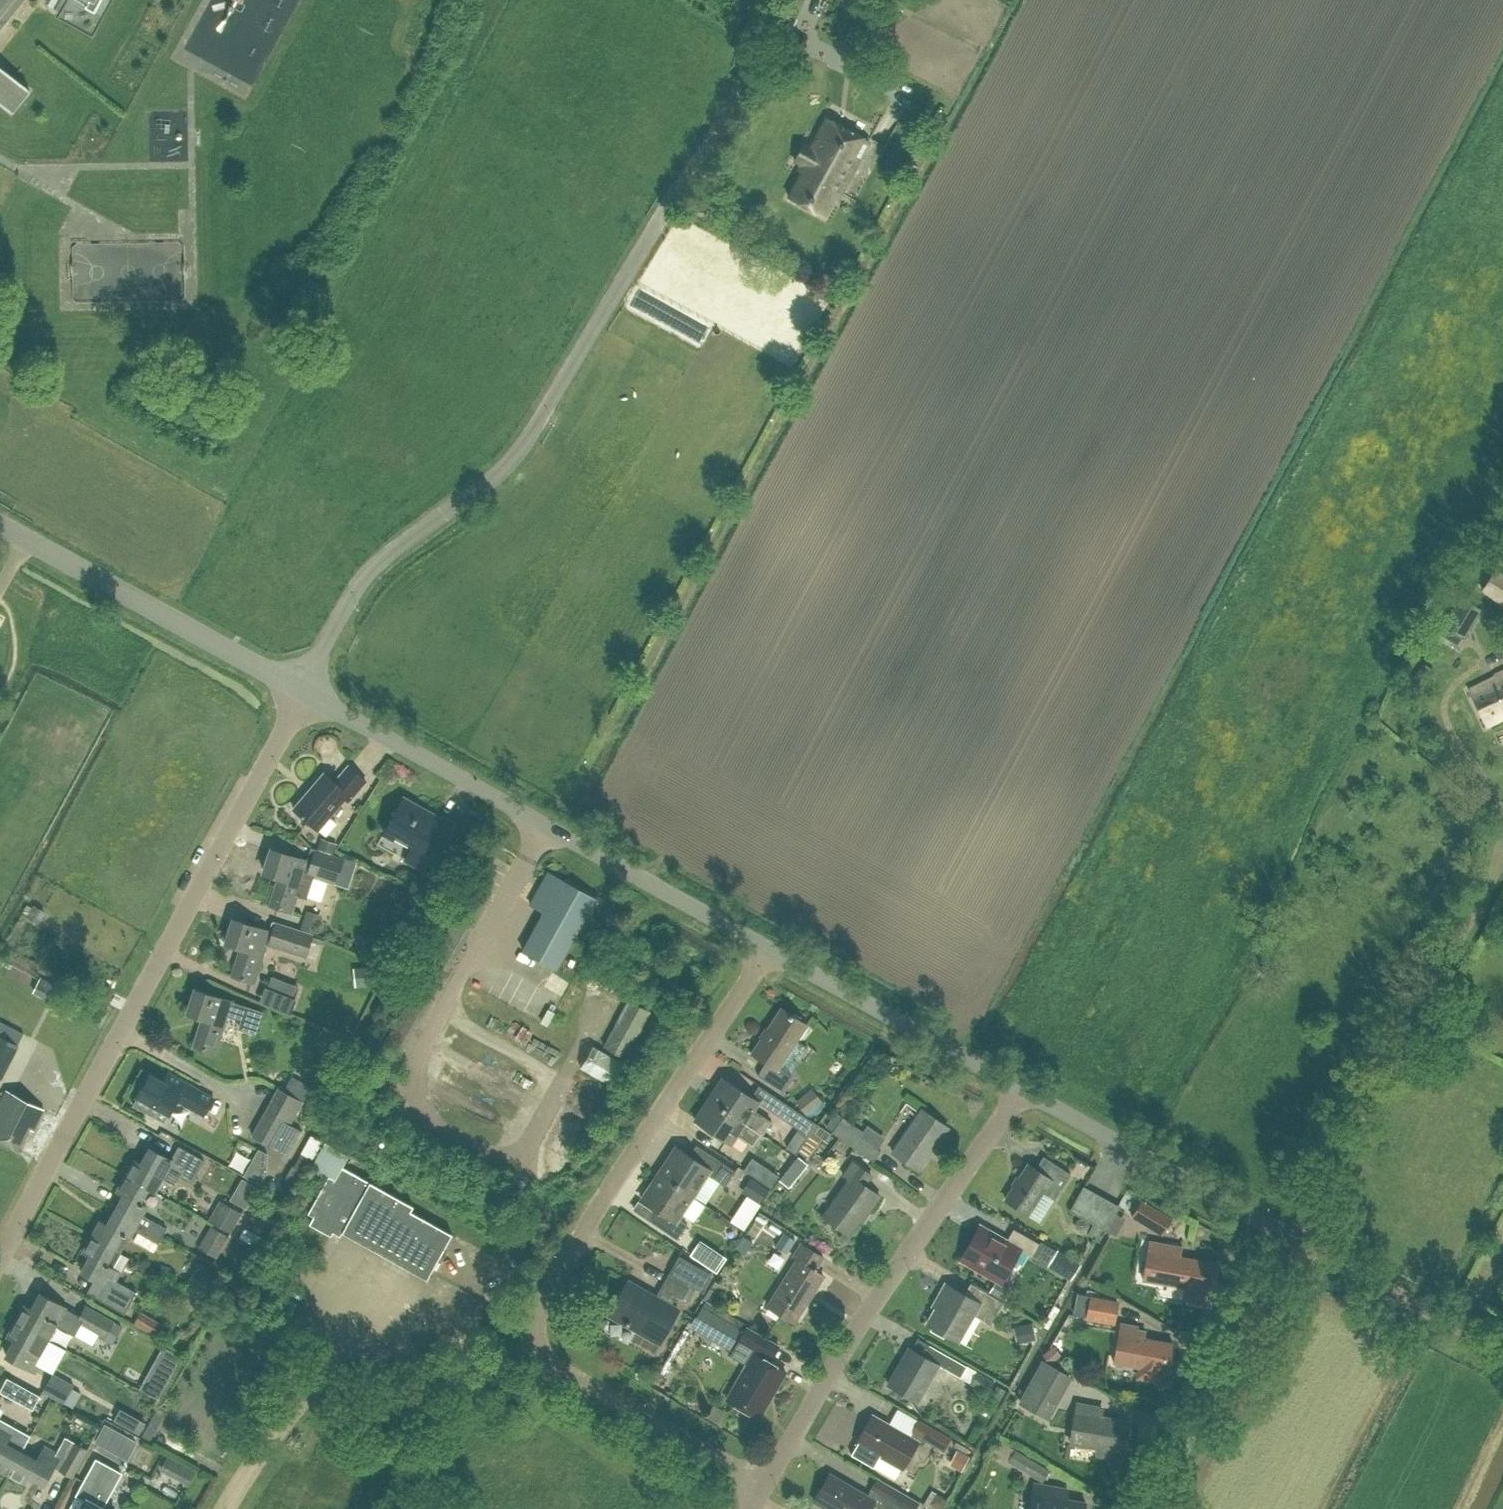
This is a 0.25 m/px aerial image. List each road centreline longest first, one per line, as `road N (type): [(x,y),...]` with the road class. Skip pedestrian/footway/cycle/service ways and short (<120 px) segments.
road 1 (residential): [(303,692),(362,577),(505,467),(525,443),(743,88),(754,0)]
road 2 (residential): [(764,1485),(551,1362),(535,1330),(585,1225),(767,947)]
road 3 (residential): [(0,1258),(303,692)]
road 4 (unclassified): [(767,947),(303,692)]
road 5 (residential): [(764,1485),(891,1273),(1021,1088)]
road 6 (residential): [(1297,1238),(1478,904),(1502,841)]
road 7 (unclassified): [(303,692),(0,523)]
road 8 (unclassified): [(1297,1238),(1021,1088)]
road 9 (residential): [(1149,1508),(1297,1238)]
road 10 (unclassified): [(1021,1088),(767,947)]
road 11 (unclassified): [(1502,1350),(1297,1238)]

